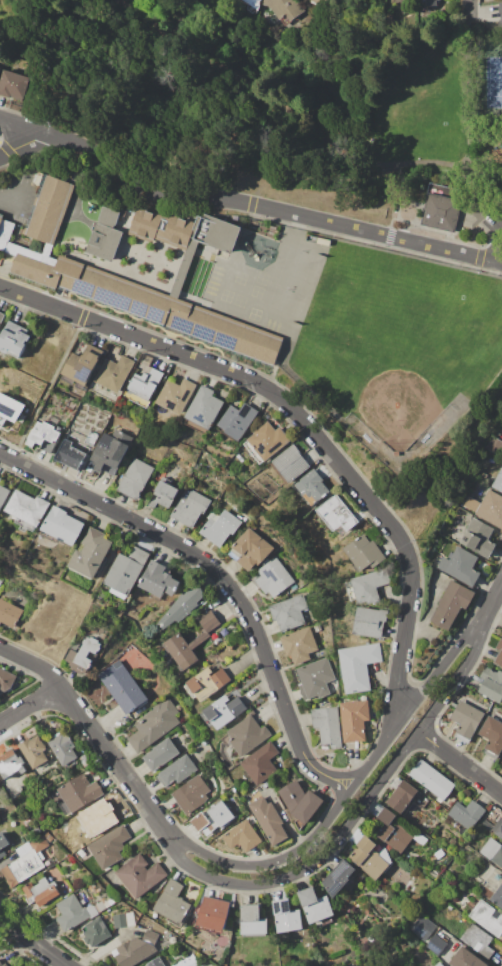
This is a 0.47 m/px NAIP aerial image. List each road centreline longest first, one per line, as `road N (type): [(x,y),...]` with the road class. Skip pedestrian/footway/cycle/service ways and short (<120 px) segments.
road 1 (residential): [(410,713),(398,684),(413,590),(410,558),(293,407),(243,377),(0,287)]
road 2 (residential): [(0,118),(85,147),(101,167),(147,193),(252,204),(501,263)]
road 3 (residential): [(328,776),(307,758),(252,618),(228,583),(190,549),(0,454)]
road 4 (residential): [(179,844),(181,860),(219,881),(246,886),(303,873),(326,856),(421,733),(478,651),(477,633)]
road 5 (residential): [(477,633),(314,841),(293,856),(248,867),(179,844)]
road 6 (residential): [(0,648),(45,670),(179,844)]

